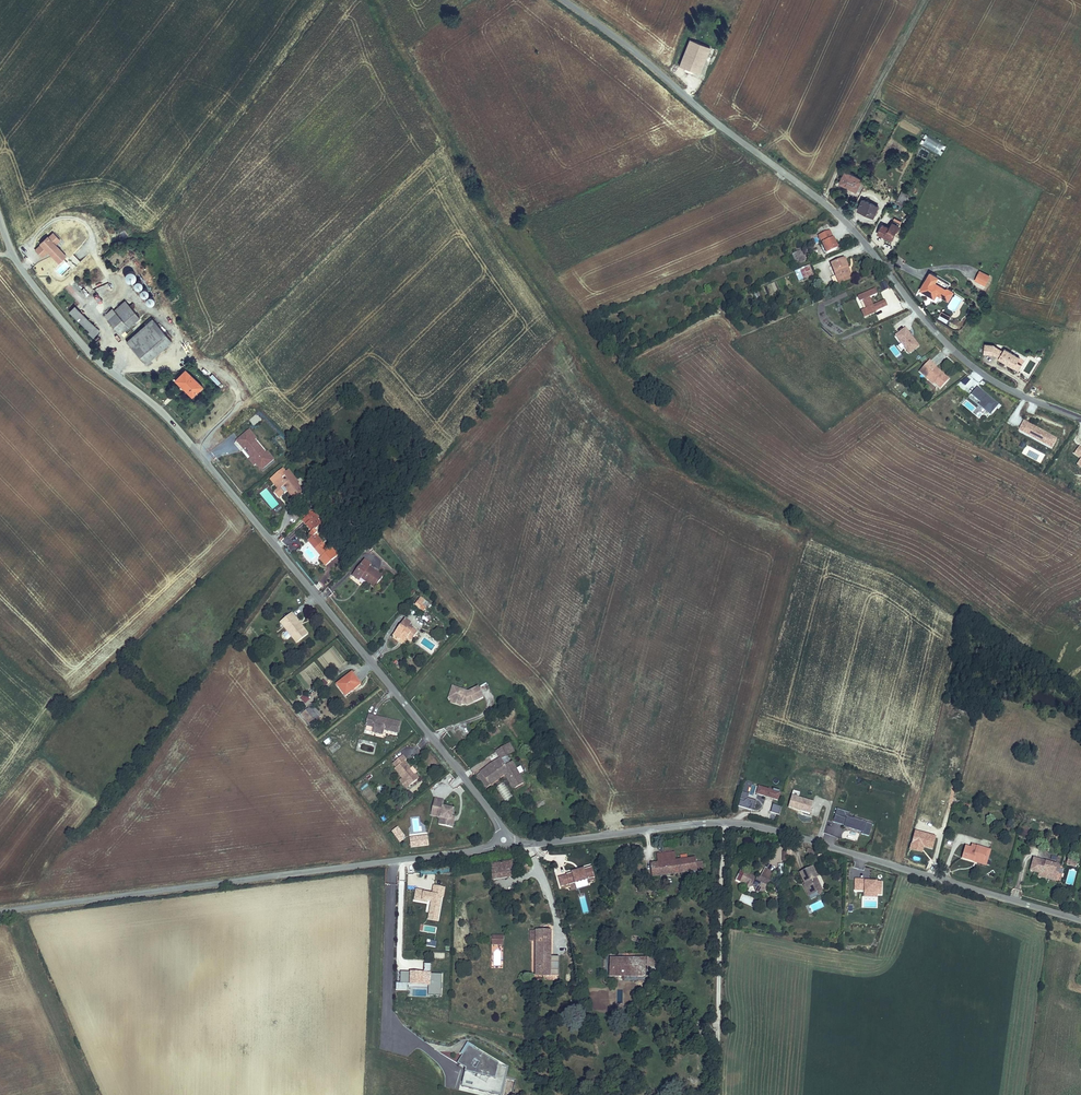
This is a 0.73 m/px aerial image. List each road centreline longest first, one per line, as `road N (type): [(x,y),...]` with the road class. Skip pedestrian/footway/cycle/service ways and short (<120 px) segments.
road 1 (tertiary): [(505,840),(200,454),(160,407),(96,357),(25,273),(0,218)]
road 2 (tertiary): [(1080,418),(974,367),(924,321),(843,218),(565,0)]
road 3 (tertiary): [(505,840),(532,844),(727,822),(1080,920)]
road 4 (tertiary): [(0,910),(505,840)]
road 5 (track): [(926,0),(823,202)]

